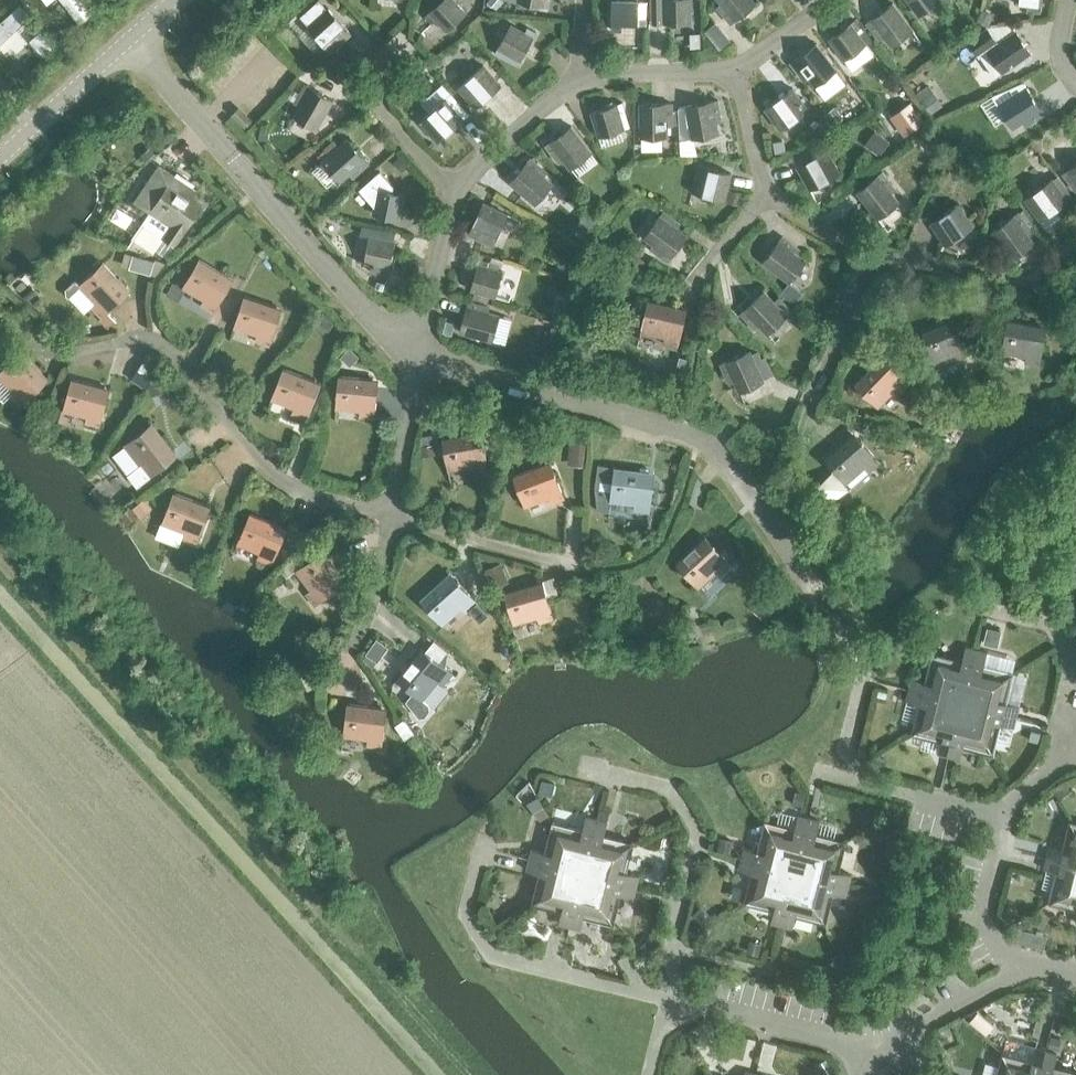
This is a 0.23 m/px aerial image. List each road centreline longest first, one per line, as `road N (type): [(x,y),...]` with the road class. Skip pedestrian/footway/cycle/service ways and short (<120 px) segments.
road 1 (residential): [(814,589),(727,460),(681,425),(421,346)]
road 2 (residential): [(421,346),(395,339),(134,38)]
road 3 (residential): [(388,514),(280,479),(245,443),(191,361),(163,340),(142,335),(67,353)]
road 4 (residential): [(672,1003),(705,838),(686,794),(597,770)]
road 5 (residential): [(672,1003),(504,962),(482,939),(475,915),(491,841)]
road 6 (residential): [(1005,815),(1041,774),(1062,725),(1069,660),(1061,639),(1030,619),(982,612)]
road 7 (residential): [(1005,815),(870,785),(848,742),(863,672)]
road 8 (residential): [(870,1053),(672,1003)]
road 9 (residential): [(582,566),(388,514)]
road 10 (residential): [(454,200),(373,97),(410,47)]
road 11 (residential): [(0,163),(134,38)]
road 12 (residential): [(337,686),(366,610),(388,514)]
road 13 (residential): [(454,200),(495,149),(584,80)]
road 14 (residential): [(388,514),(421,346)]
road 15 (residential): [(1006,963),(870,1053)]
road 16 (residential): [(1006,963),(988,908),(1005,815)]
road 17 (residential): [(1022,279),(871,259)]
road 18 (residential): [(584,80),(735,77)]
road 19 (residential): [(421,346),(454,200)]
road 20 (residential): [(768,197),(735,77)]
road 21 (residential): [(735,77),(832,0)]
road 22 (residential): [(871,259),(768,197)]

